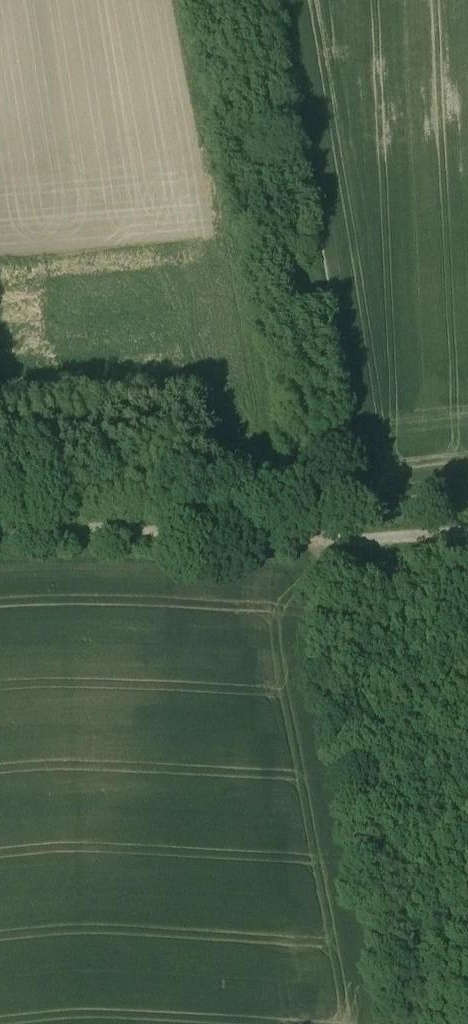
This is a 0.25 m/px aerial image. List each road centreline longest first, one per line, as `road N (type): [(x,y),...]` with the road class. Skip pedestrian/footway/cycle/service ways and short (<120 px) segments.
road 1 (unclassified): [(467,541),(351,550),(47,534),(0,539)]

